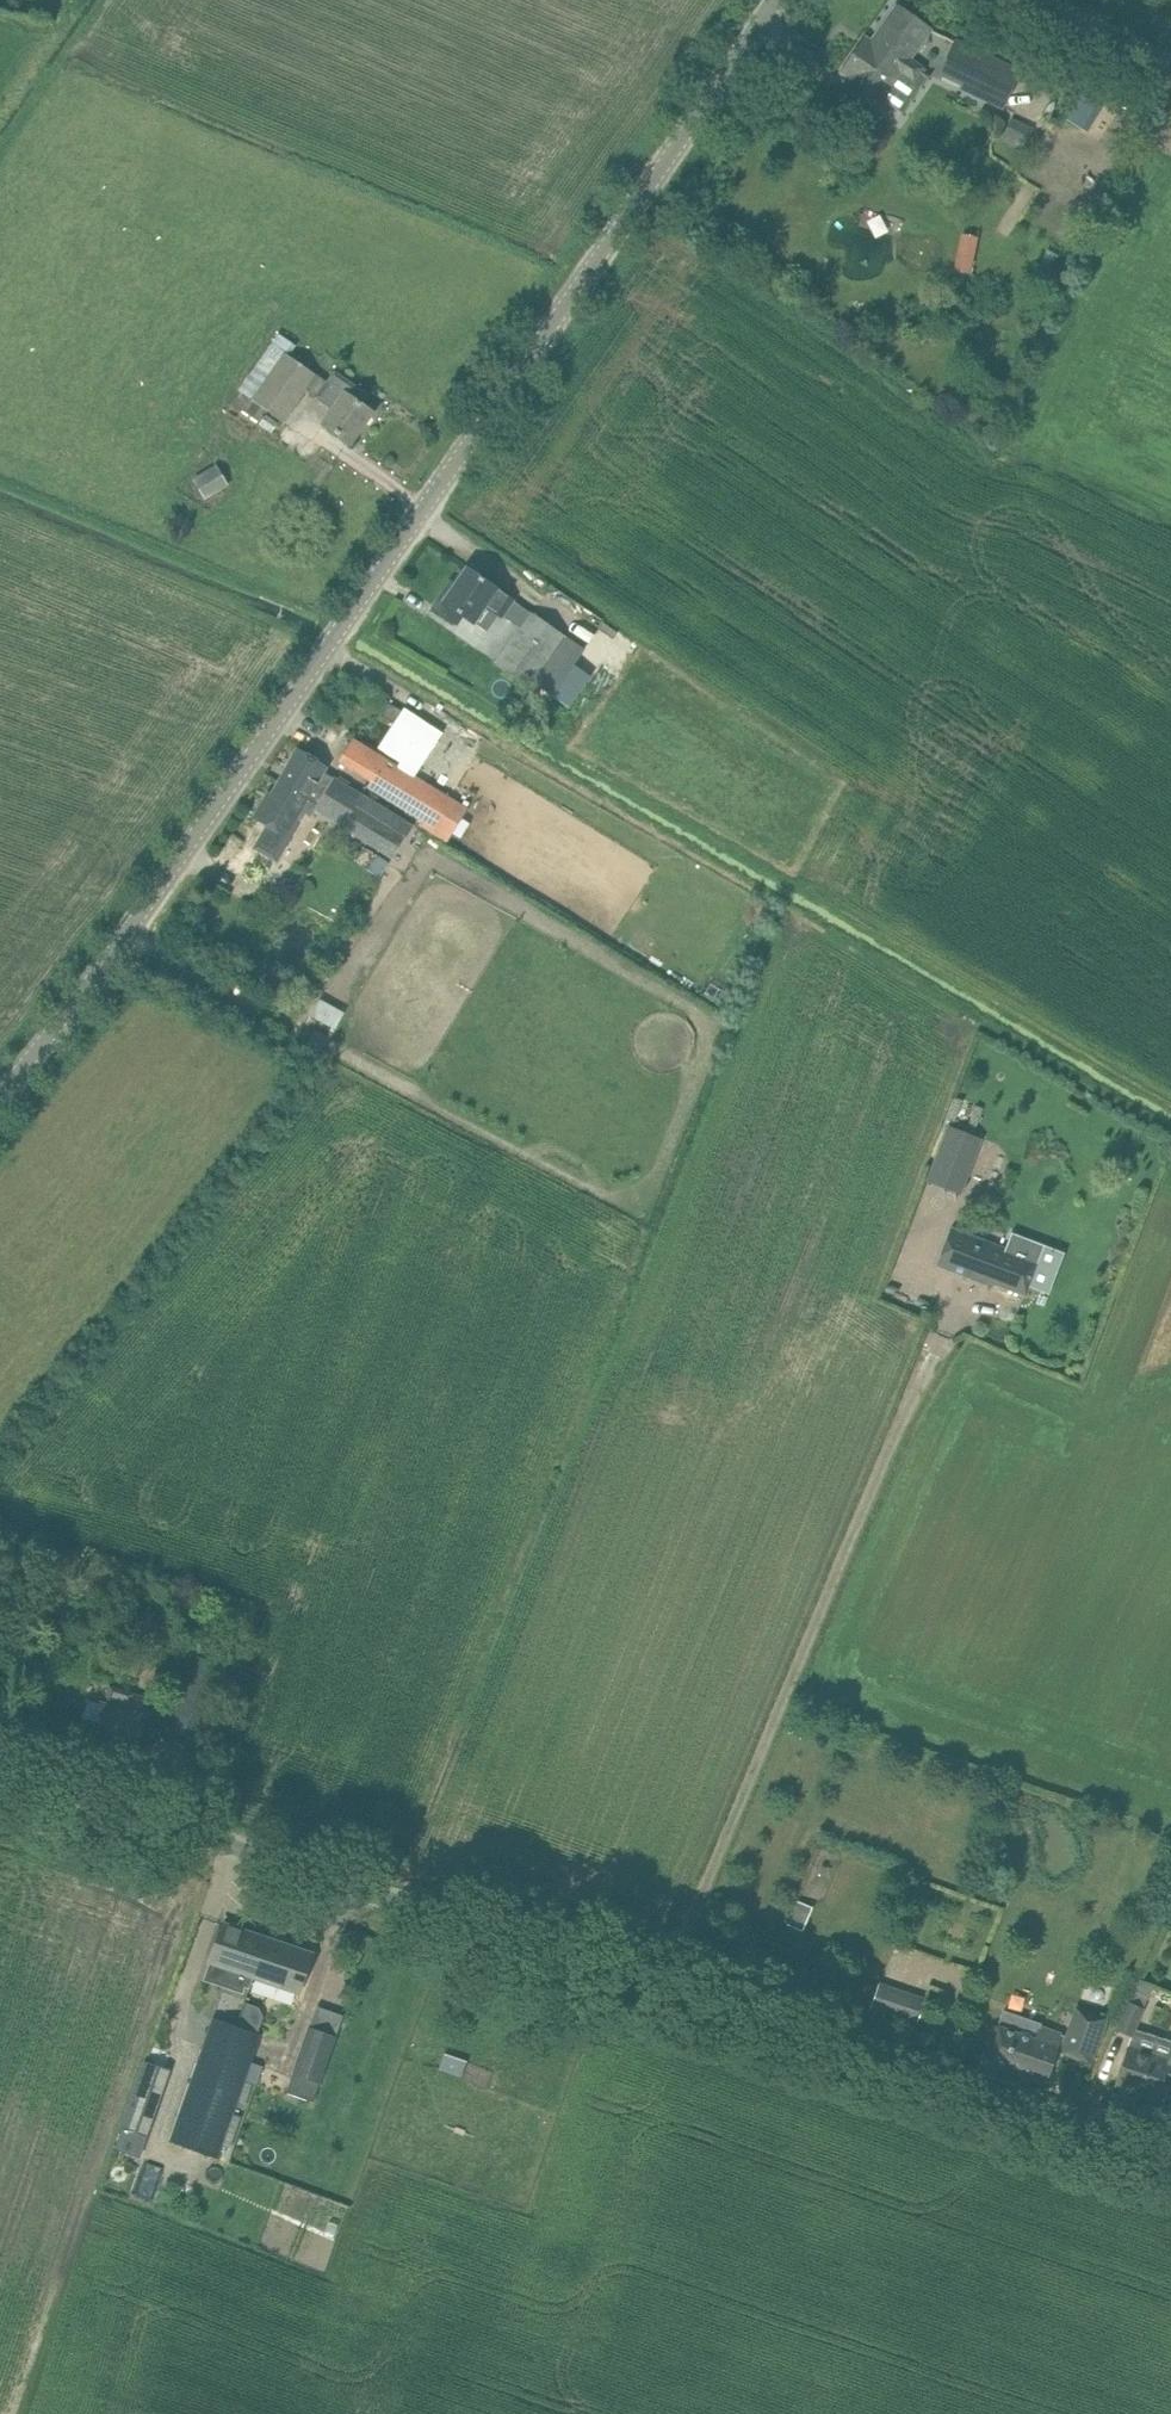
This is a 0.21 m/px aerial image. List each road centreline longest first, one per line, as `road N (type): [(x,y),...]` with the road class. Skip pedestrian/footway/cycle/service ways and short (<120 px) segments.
road 1 (tertiary): [(0,1101),(60,1028),(780,0)]
road 2 (unclassified): [(1170,2176),(0,1781)]
road 3 (unclassified): [(1170,59),(1038,0)]

